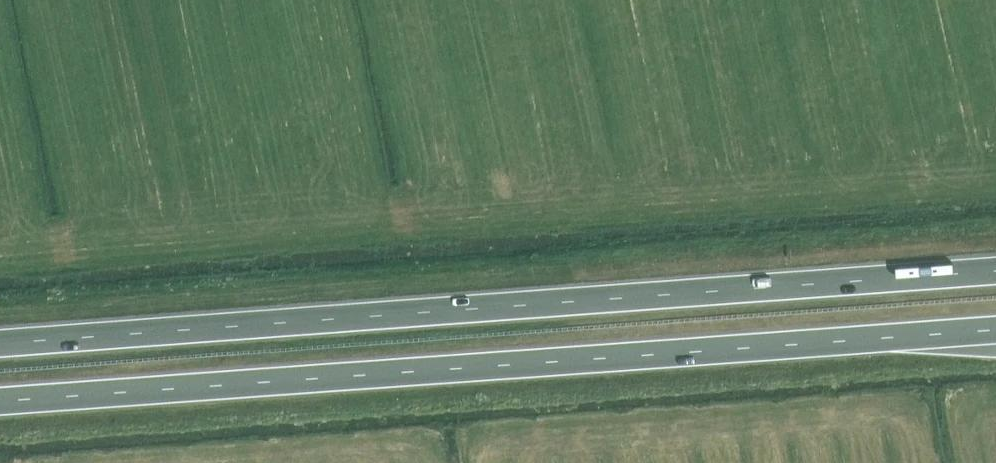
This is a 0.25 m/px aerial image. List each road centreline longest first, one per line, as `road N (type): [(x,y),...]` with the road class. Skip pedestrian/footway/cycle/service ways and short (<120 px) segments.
road 1 (trunk): [(0,403),(995,330)]
road 2 (trunk): [(995,271),(0,344)]

